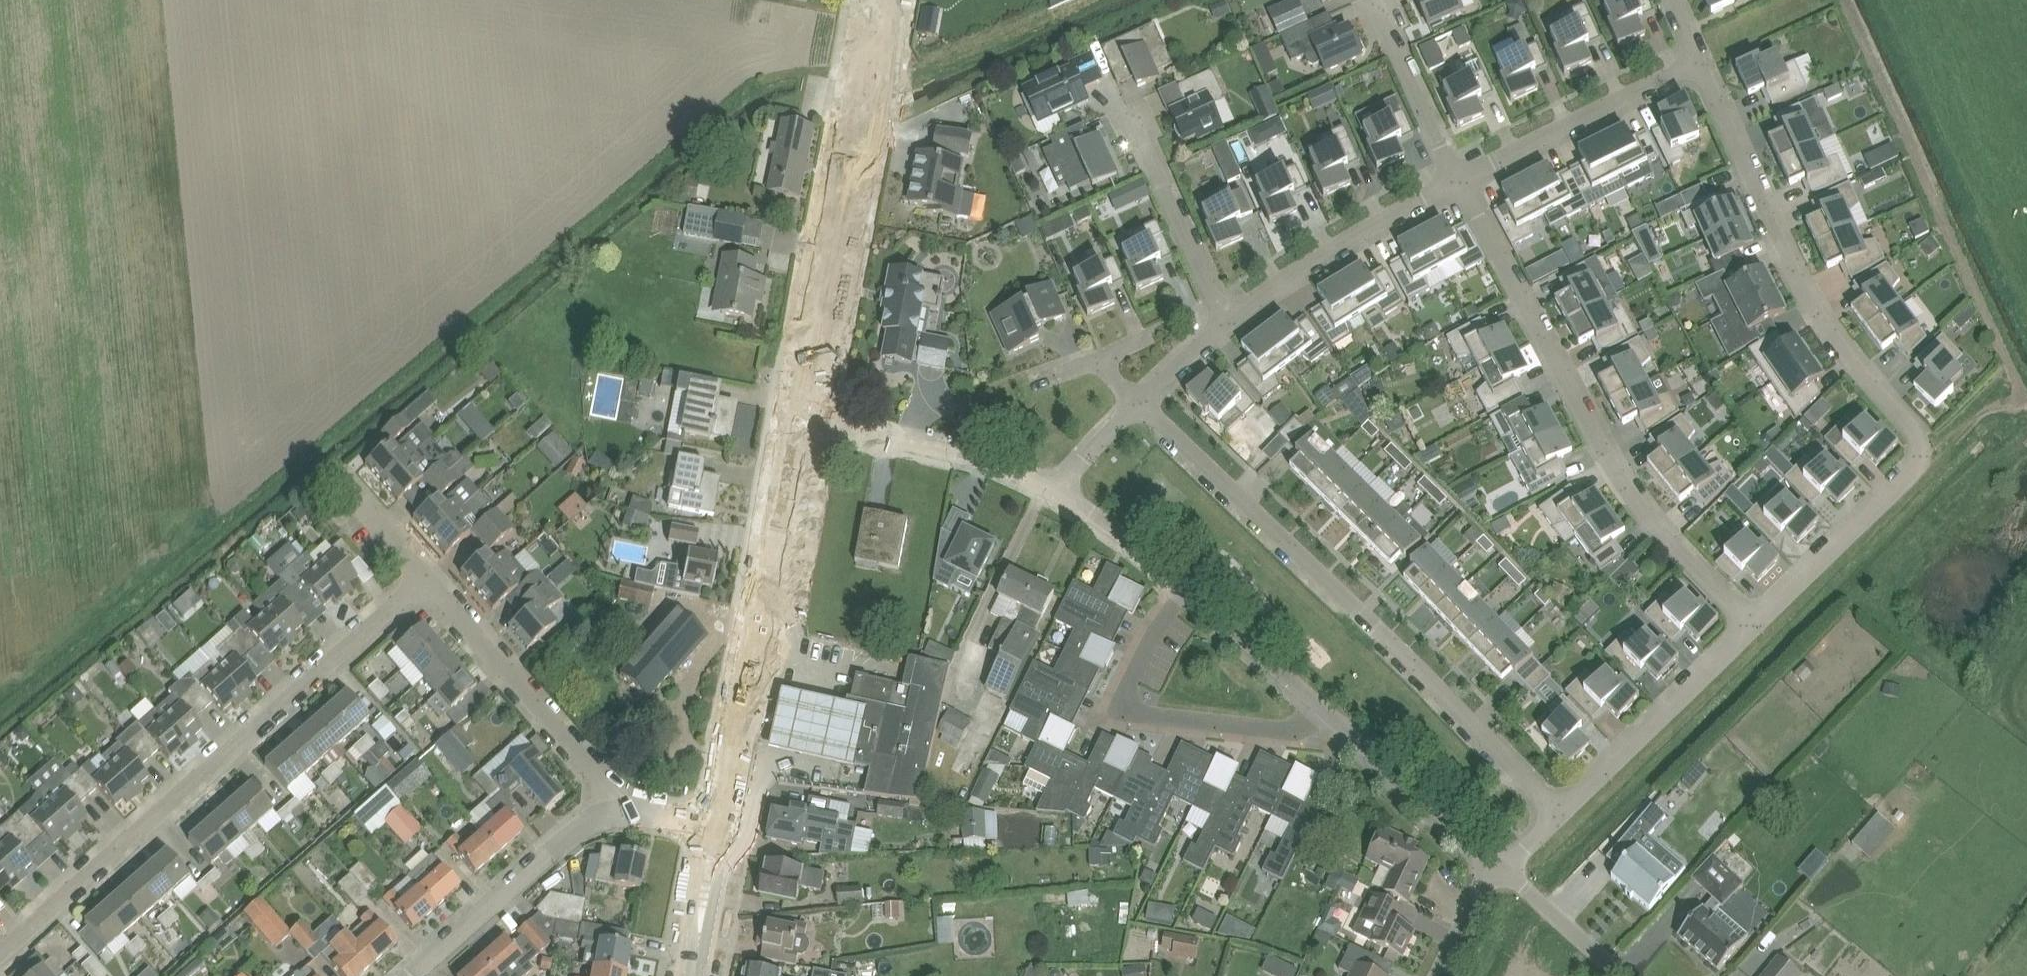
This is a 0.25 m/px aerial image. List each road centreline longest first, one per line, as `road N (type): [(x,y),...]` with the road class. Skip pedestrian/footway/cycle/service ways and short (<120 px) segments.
road 1 (residential): [(1700,64),(1805,295),(1926,451),(1918,471),(1754,624)]
road 2 (residential): [(1561,816),(1140,399)]
road 3 (residential): [(0,952),(426,577)]
road 4 (residential): [(1754,624),(1640,511),(1459,179)]
road 5 (tertiary): [(718,828),(800,418)]
road 6 (residential): [(1321,708),(1297,731),(1137,717),(1122,691),(1185,589)]
road 7 (residential): [(611,805),(598,771),(426,577)]
road 8 (residential): [(1225,321),(1309,262),(1459,179)]
road 9 (residential): [(1754,624),(1561,816)]
road 10 (unclassified): [(1056,491),(971,456),(800,418)]
road 11 (residential): [(1459,179),(1700,64)]
road 12 (residential): [(611,805),(412,975)]
road 13 (unclassified): [(1493,862),(1321,708)]
road 14 (residential): [(1225,321),(1138,126)]
road 15 (tertiary): [(864,91),(840,144),(825,291)]
road 16 (tertiary): [(825,291),(849,231),(864,91)]
road 17 (residential): [(1459,179),(1377,0)]
road 18 (unclassified): [(1321,708),(1185,589)]
road 19 (unclassified): [(1185,589),(1113,527),(1056,491)]
road 20 (unclassified): [(1624,975),(1505,870)]
road 21 (tertiary): [(691,975),(718,828)]
road 22 (residential): [(426,577),(341,476)]
road 23 (tertiary): [(800,418),(825,291)]
road 24 (residential): [(1439,975),(1493,862)]
road 25 (residential): [(1056,491),(1140,399)]

